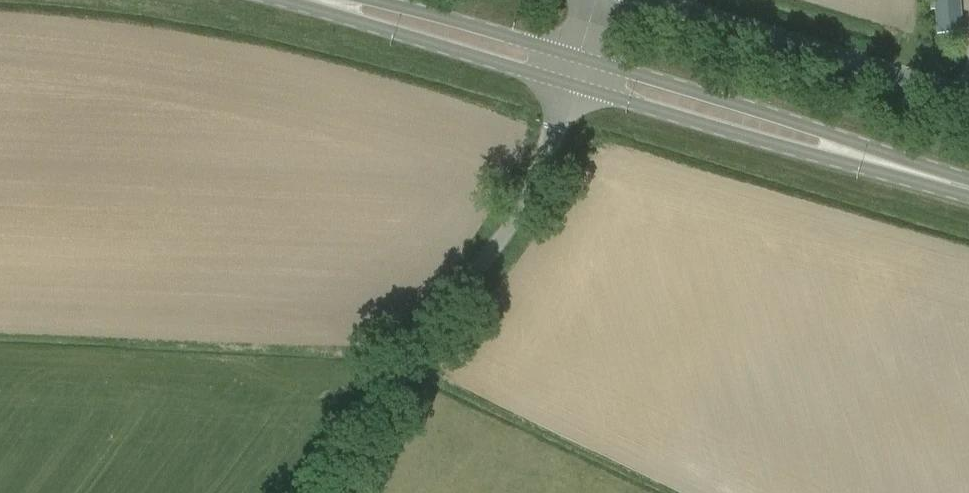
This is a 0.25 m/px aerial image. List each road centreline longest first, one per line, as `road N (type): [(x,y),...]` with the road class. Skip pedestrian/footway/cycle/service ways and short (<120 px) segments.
road 1 (unclassified): [(313,492),(512,226),(548,159),(575,68)]
road 2 (secondary): [(968,189),(575,68)]
road 3 (unclassified): [(968,100),(646,0)]
road 4 (secondary): [(575,68),(322,0)]

